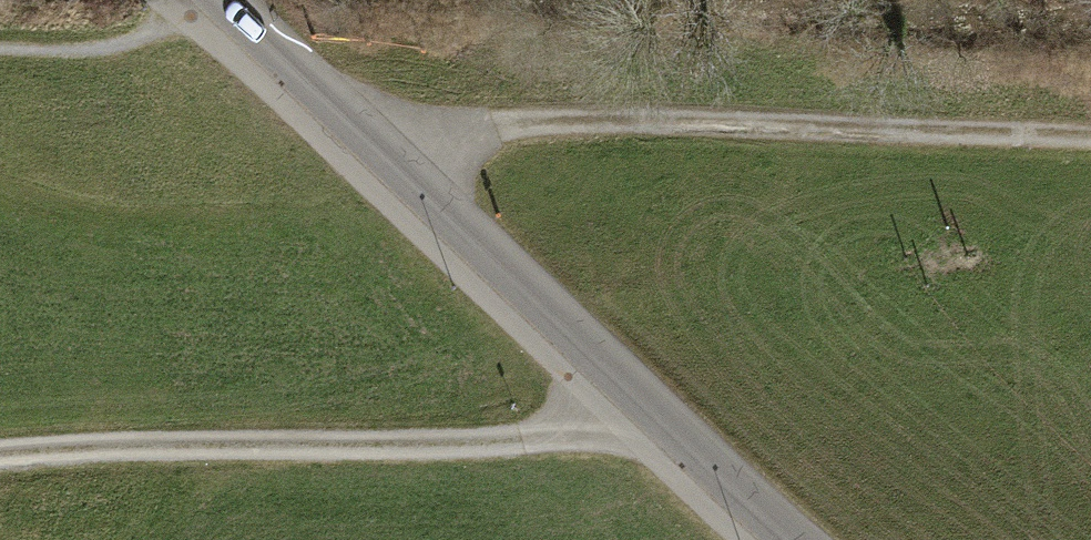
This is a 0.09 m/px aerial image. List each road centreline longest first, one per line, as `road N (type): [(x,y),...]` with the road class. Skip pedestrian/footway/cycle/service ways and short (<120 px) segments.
road 1 (tertiary): [(795,539),(629,405),(188,0)]
road 2 (track): [(360,157),(519,126),(1090,134)]
road 3 (track): [(597,413),(503,437),(0,457)]

